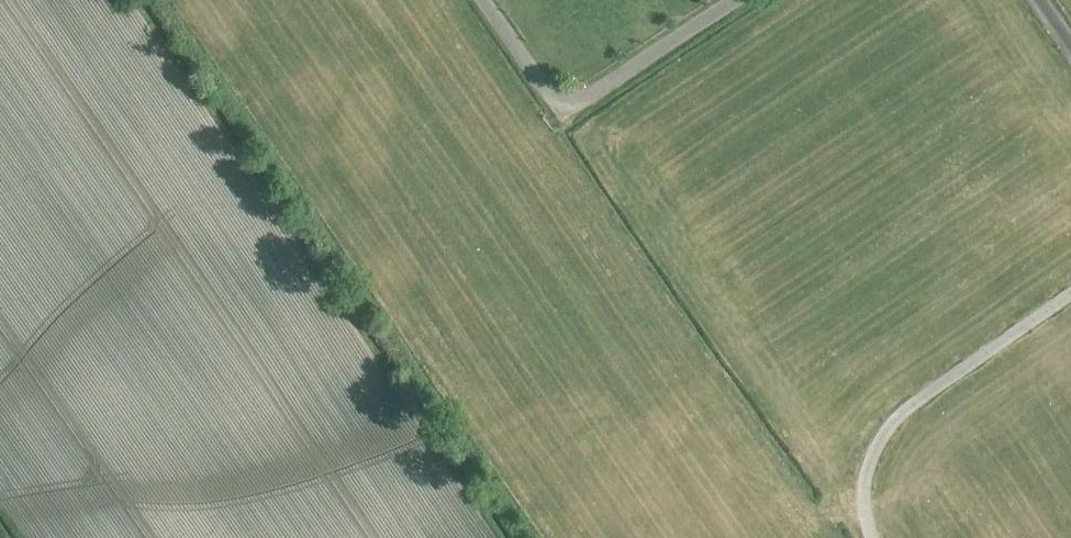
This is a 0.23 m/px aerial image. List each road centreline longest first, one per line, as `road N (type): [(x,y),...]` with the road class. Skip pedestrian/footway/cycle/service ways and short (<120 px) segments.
road 1 (unclassified): [(730,0),(563,111),(479,0)]

